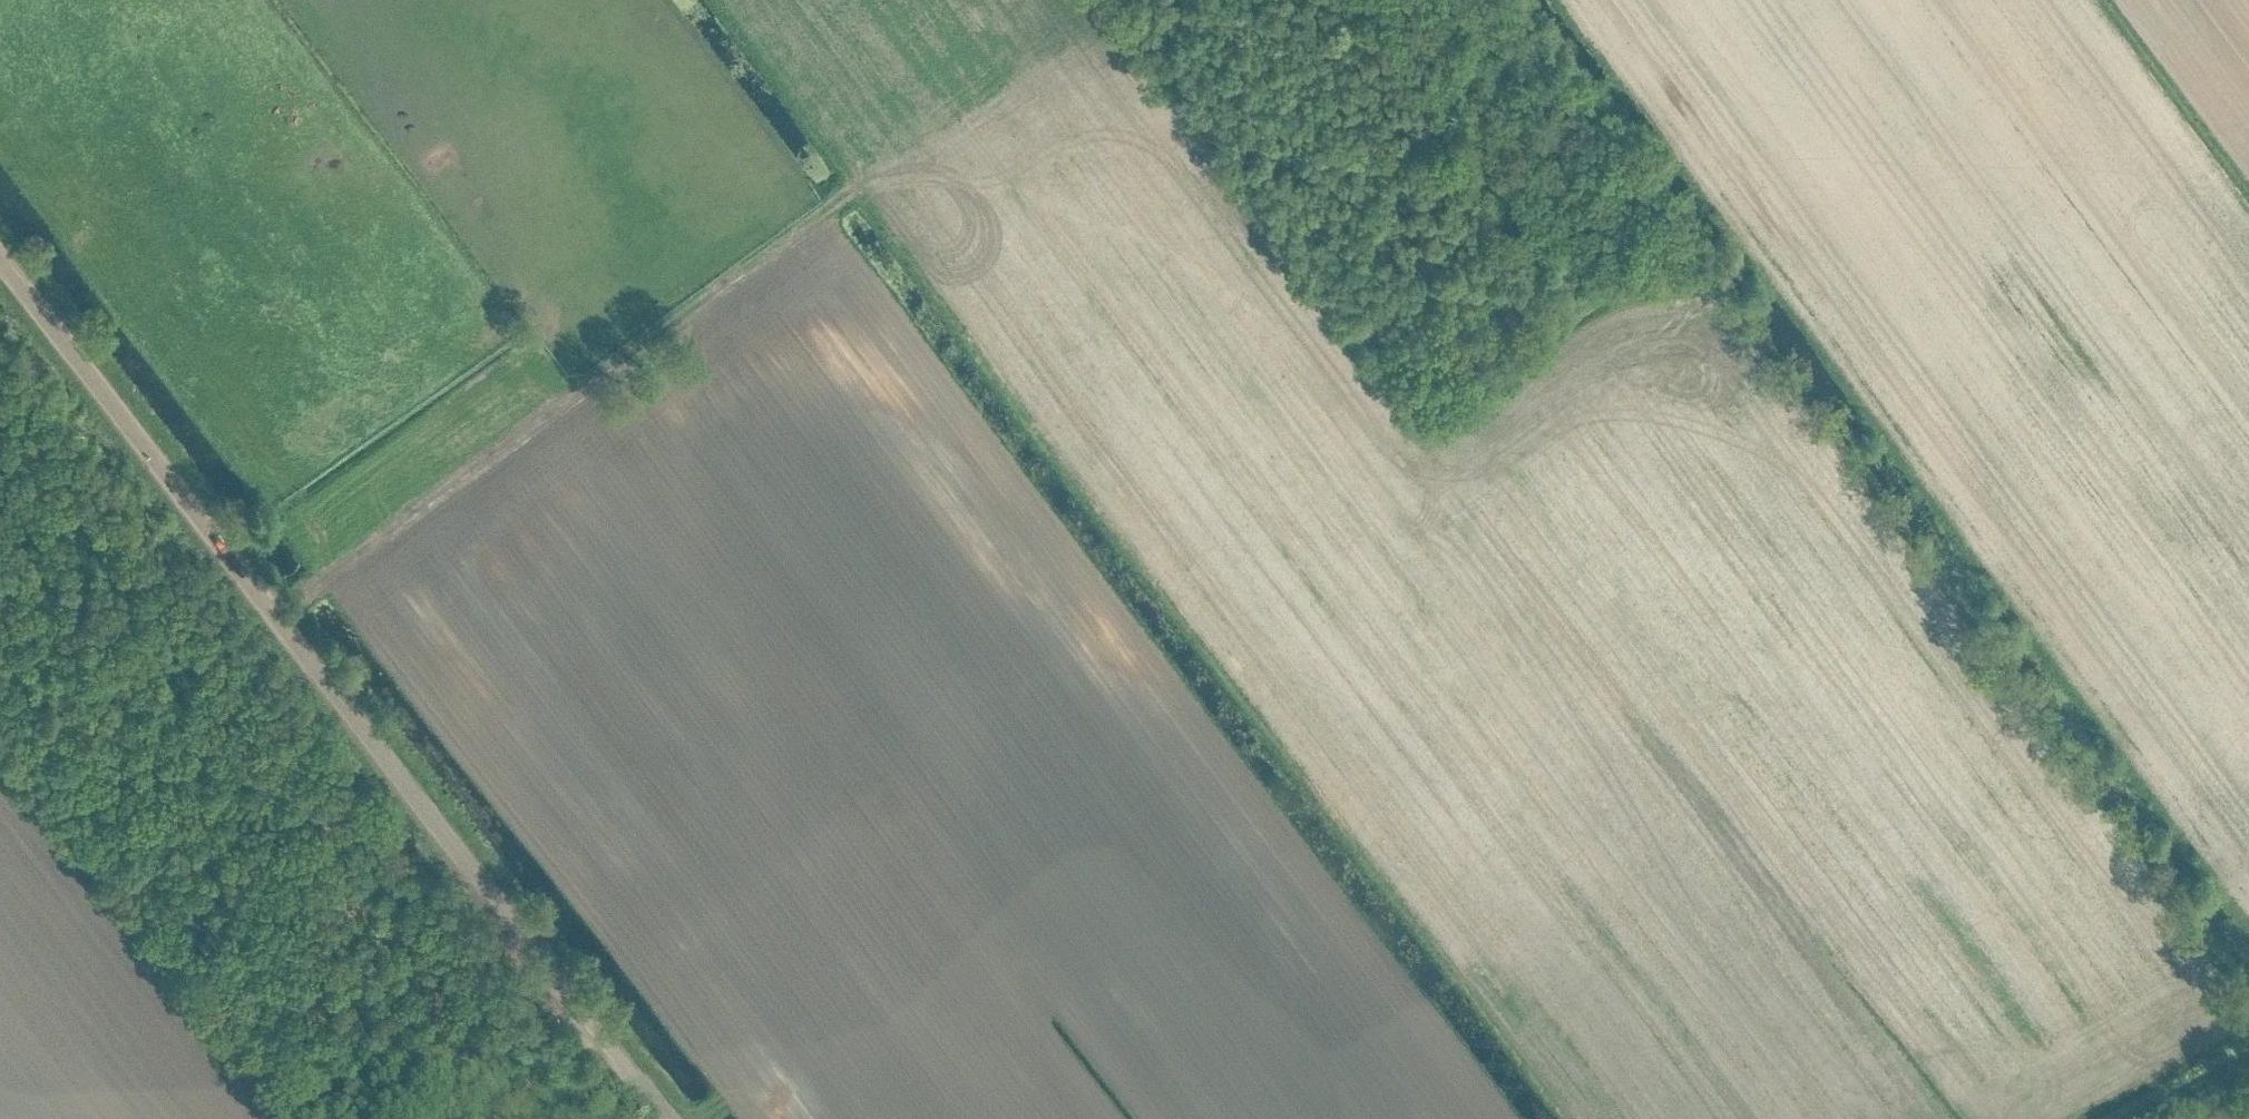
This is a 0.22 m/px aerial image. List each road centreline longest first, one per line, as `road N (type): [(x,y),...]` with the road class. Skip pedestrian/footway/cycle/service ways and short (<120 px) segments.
road 1 (unclassified): [(666,1118),(0,257)]

